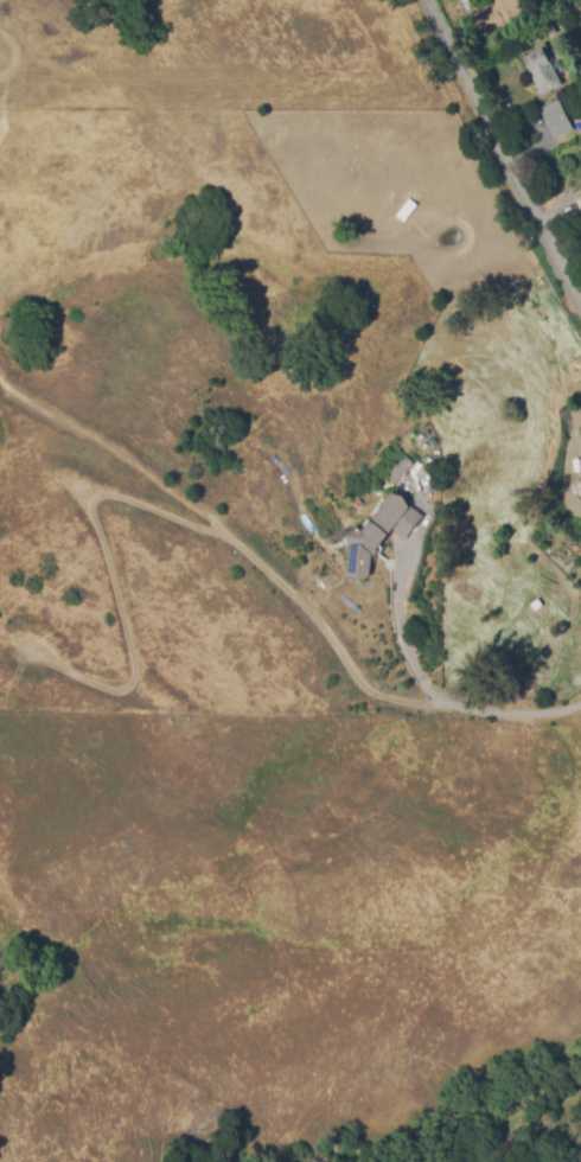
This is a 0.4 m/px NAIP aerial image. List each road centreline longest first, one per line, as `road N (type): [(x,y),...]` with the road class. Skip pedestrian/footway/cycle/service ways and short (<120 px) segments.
road 1 (tertiary): [(424,0),(580,302)]

